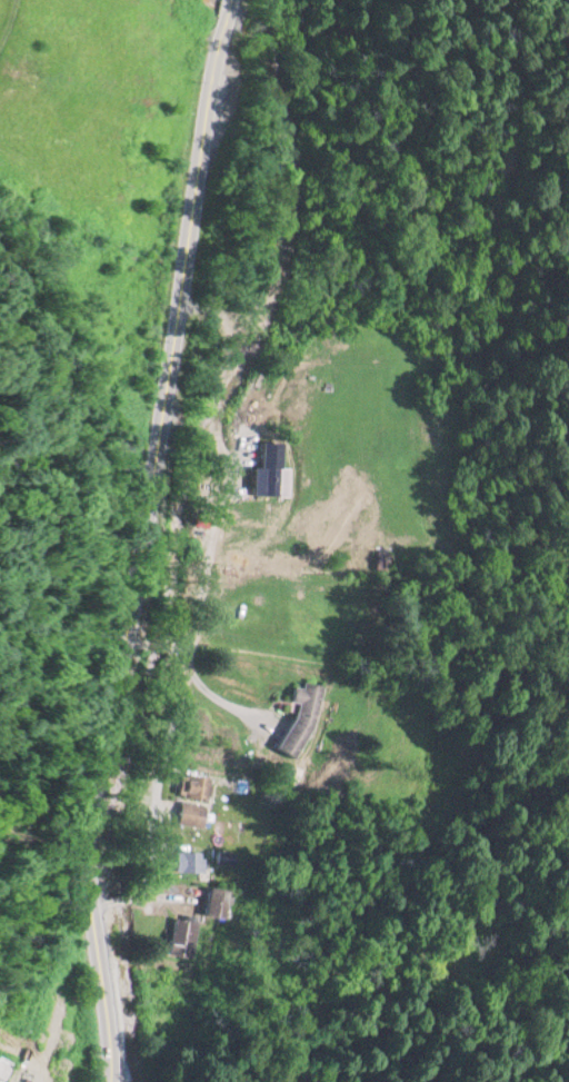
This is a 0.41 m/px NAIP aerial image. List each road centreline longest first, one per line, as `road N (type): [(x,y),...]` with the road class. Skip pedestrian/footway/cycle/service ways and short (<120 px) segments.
road 1 (tertiary): [(233,0),(91,833),(91,897),(115,1081)]

